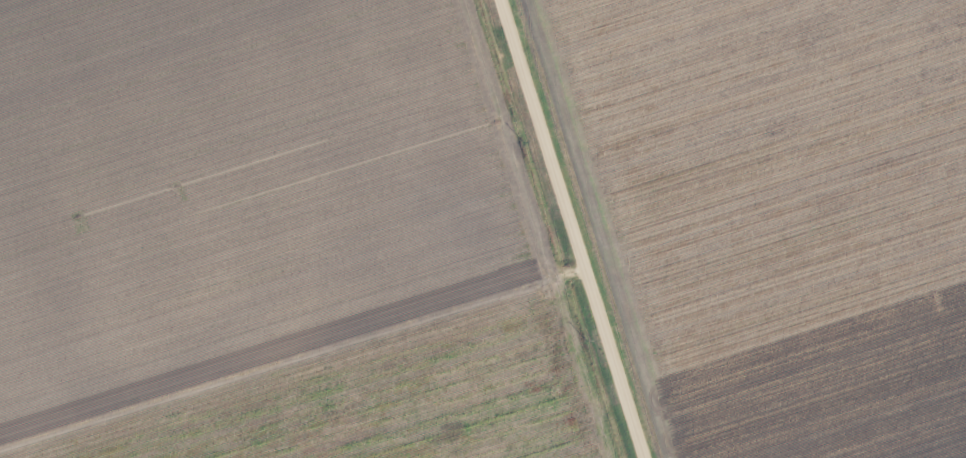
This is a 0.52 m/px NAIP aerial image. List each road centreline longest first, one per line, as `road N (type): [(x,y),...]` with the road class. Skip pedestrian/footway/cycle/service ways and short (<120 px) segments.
road 1 (residential): [(646,457),(504,0)]

